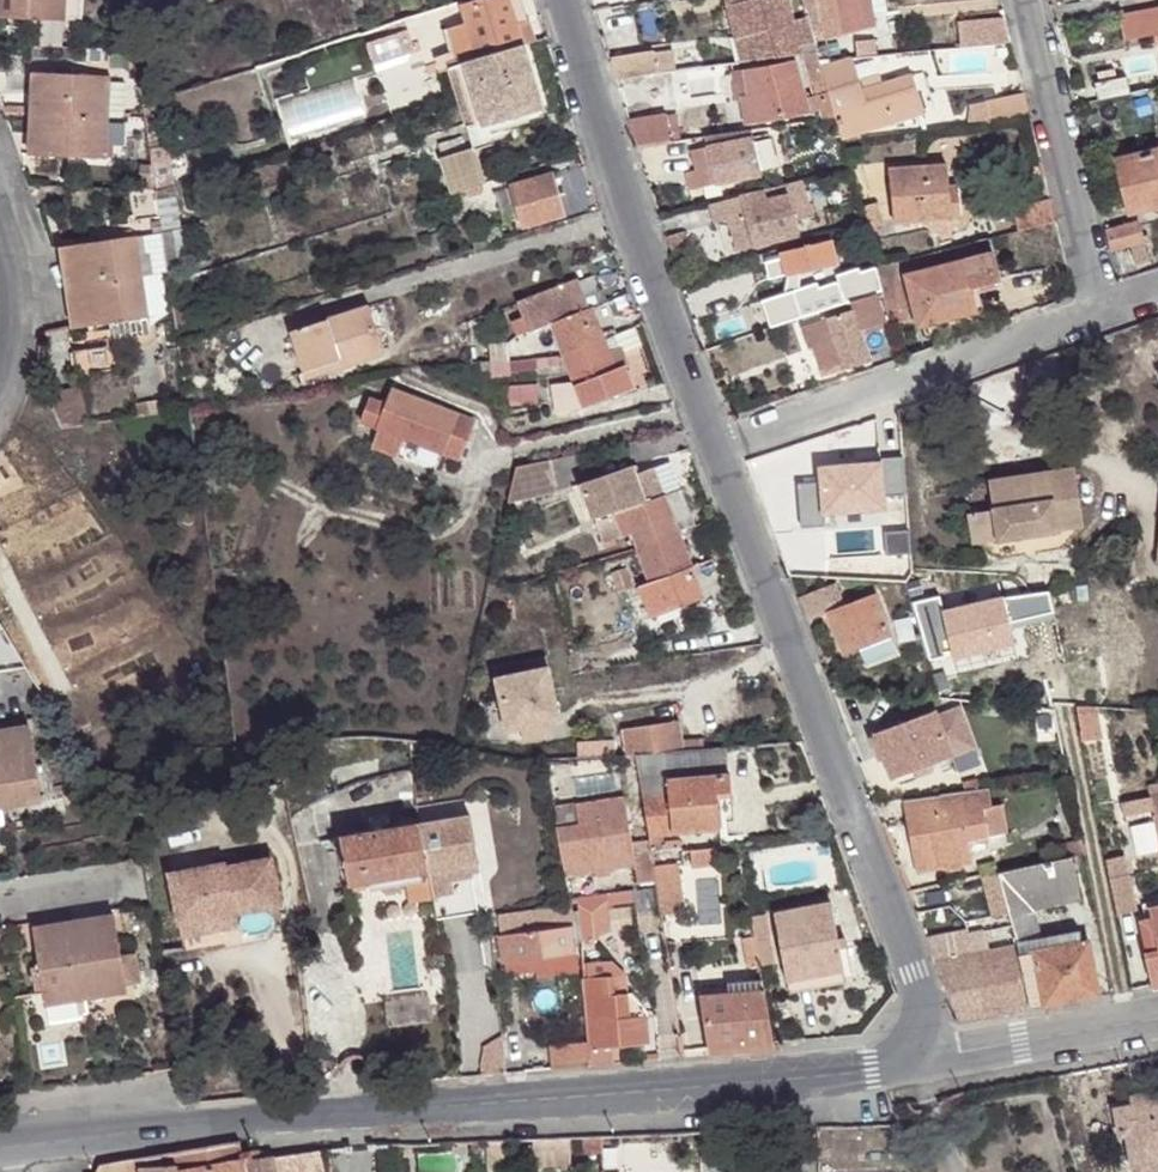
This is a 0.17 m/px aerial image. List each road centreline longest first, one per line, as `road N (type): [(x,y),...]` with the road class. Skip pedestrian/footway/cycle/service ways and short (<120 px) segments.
road 1 (unclassified): [(941,1060),(0,1146)]
road 2 (unclassified): [(941,1060),(718,450)]
road 3 (unclassified): [(718,450),(571,0)]
road 4 (residential): [(718,450),(1107,311)]
road 5 (residential): [(1030,0),(1107,311)]
road 6 (residential): [(941,1060),(1157,1020)]
road 7 (residential): [(122,873),(0,898)]

